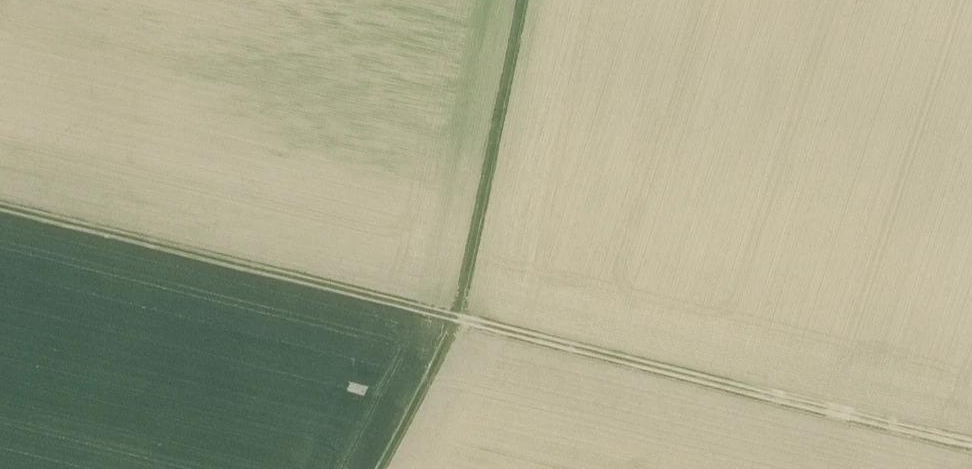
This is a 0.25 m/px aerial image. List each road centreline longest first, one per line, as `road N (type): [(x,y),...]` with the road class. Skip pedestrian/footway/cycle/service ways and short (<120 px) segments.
road 1 (track): [(971,449),(454,323)]
road 2 (track): [(520,0),(454,323),(380,468)]
road 3 (track): [(0,209),(454,323)]

